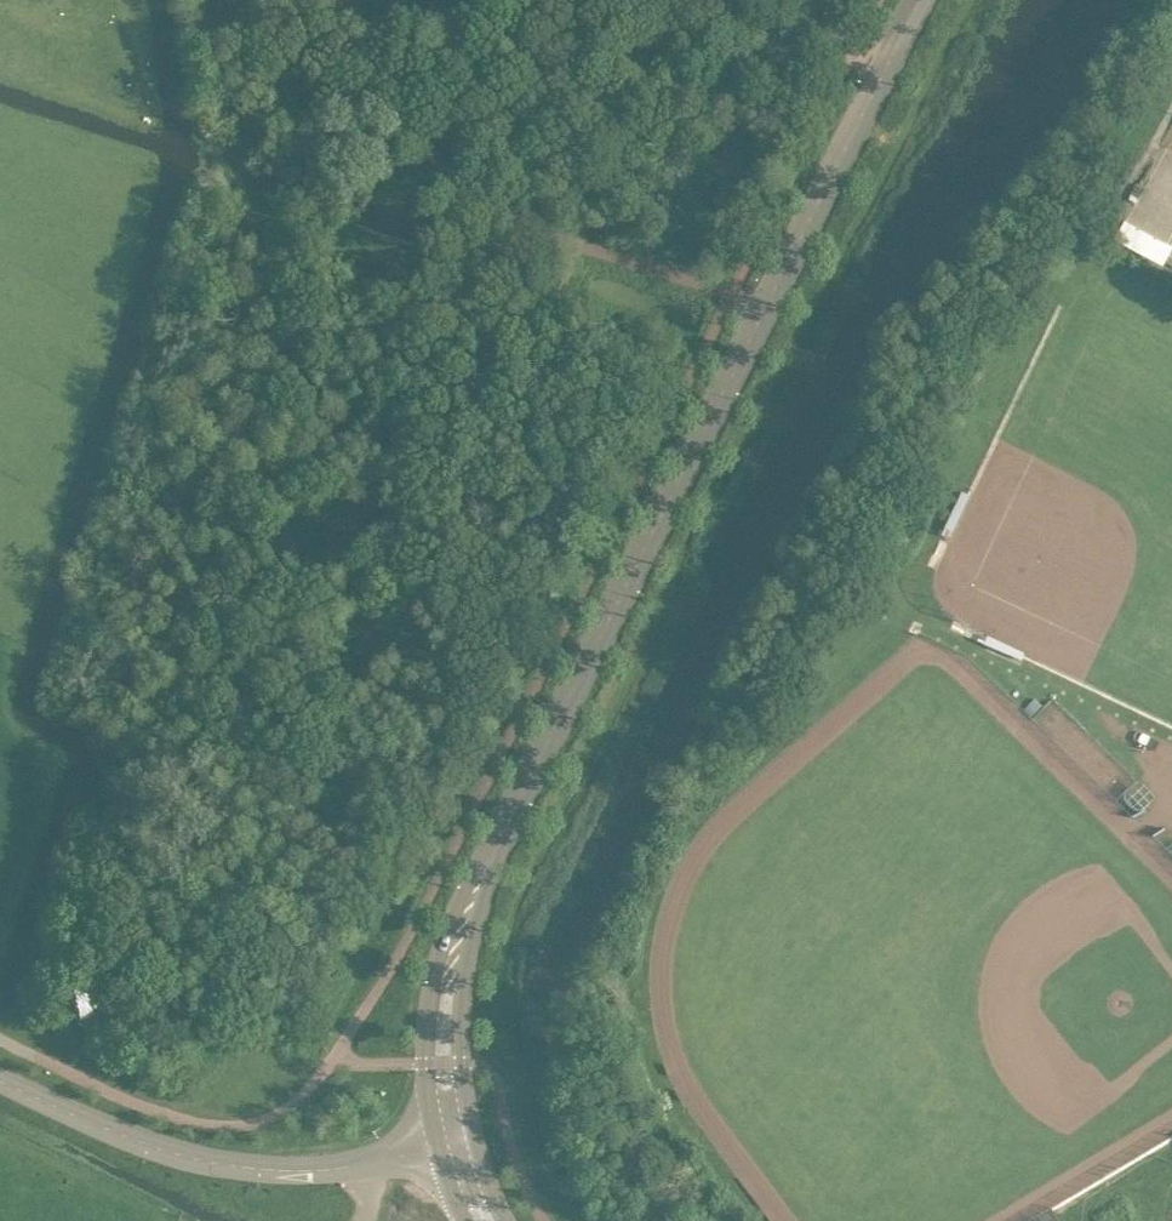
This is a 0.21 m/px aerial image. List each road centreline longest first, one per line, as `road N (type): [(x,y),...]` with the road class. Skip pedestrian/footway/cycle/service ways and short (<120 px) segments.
road 1 (tertiary): [(456,1144),(444,1085),(443,1020),(471,899),(925,0)]
road 2 (tertiary): [(456,1144),(340,1166),(220,1162),(120,1134),(0,1080)]

